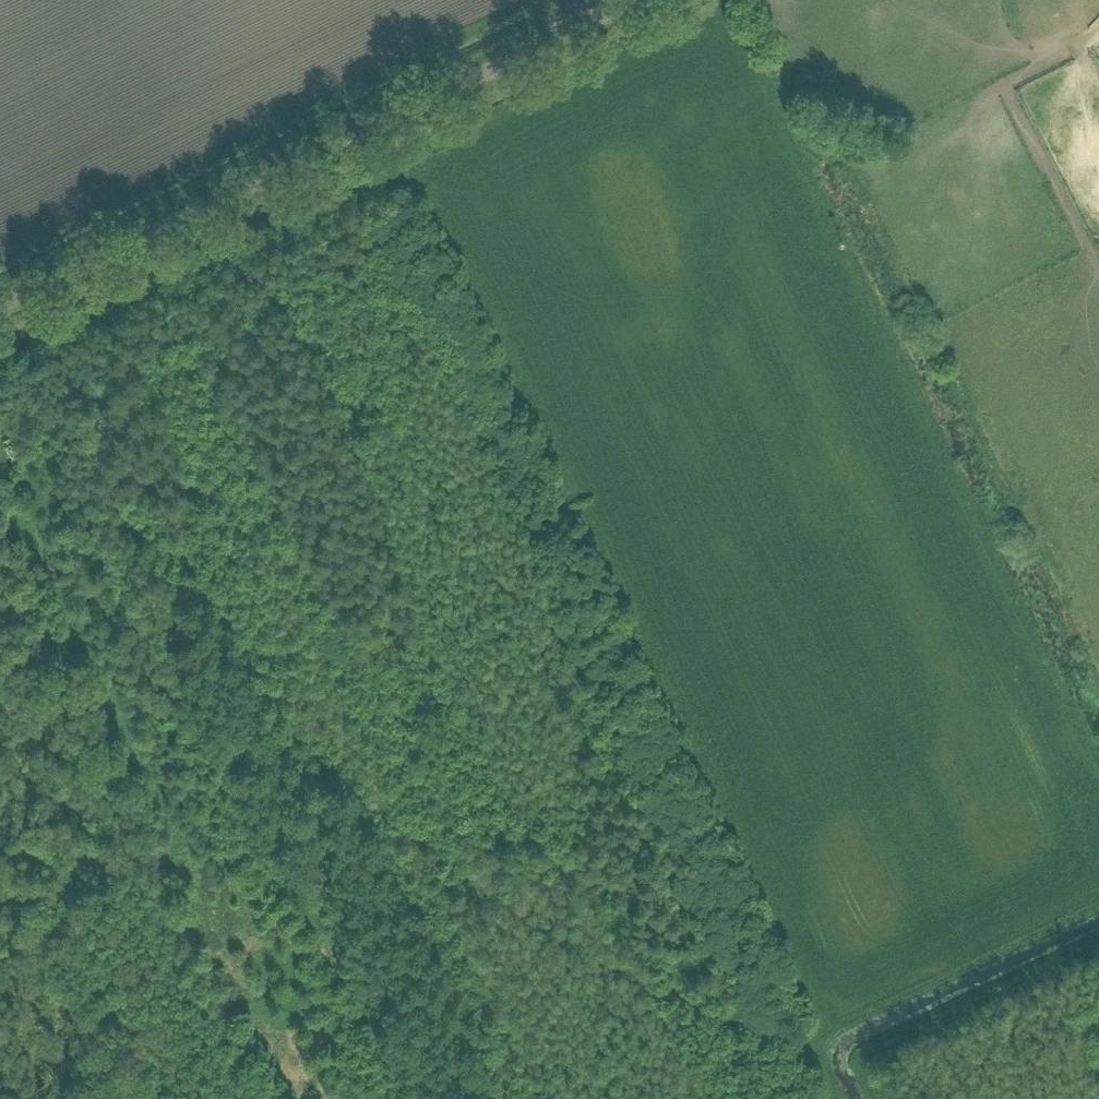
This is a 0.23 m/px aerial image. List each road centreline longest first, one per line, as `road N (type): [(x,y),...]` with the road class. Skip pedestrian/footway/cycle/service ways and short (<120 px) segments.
road 1 (track): [(0,416),(12,467),(28,488),(141,529),(191,564),(234,620),(295,737),(338,778),(474,888),(694,1007),(807,1040),(1098,904)]
road 2 (unclassified): [(0,306),(630,0)]

